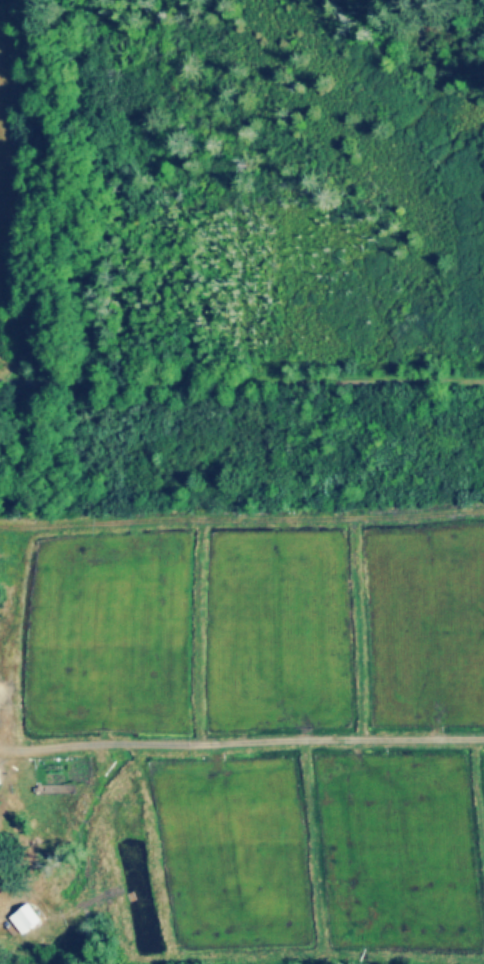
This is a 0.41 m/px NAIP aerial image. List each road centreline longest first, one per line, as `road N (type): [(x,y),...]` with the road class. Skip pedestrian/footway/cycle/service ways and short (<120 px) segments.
road 1 (residential): [(483,383),(0,385)]

